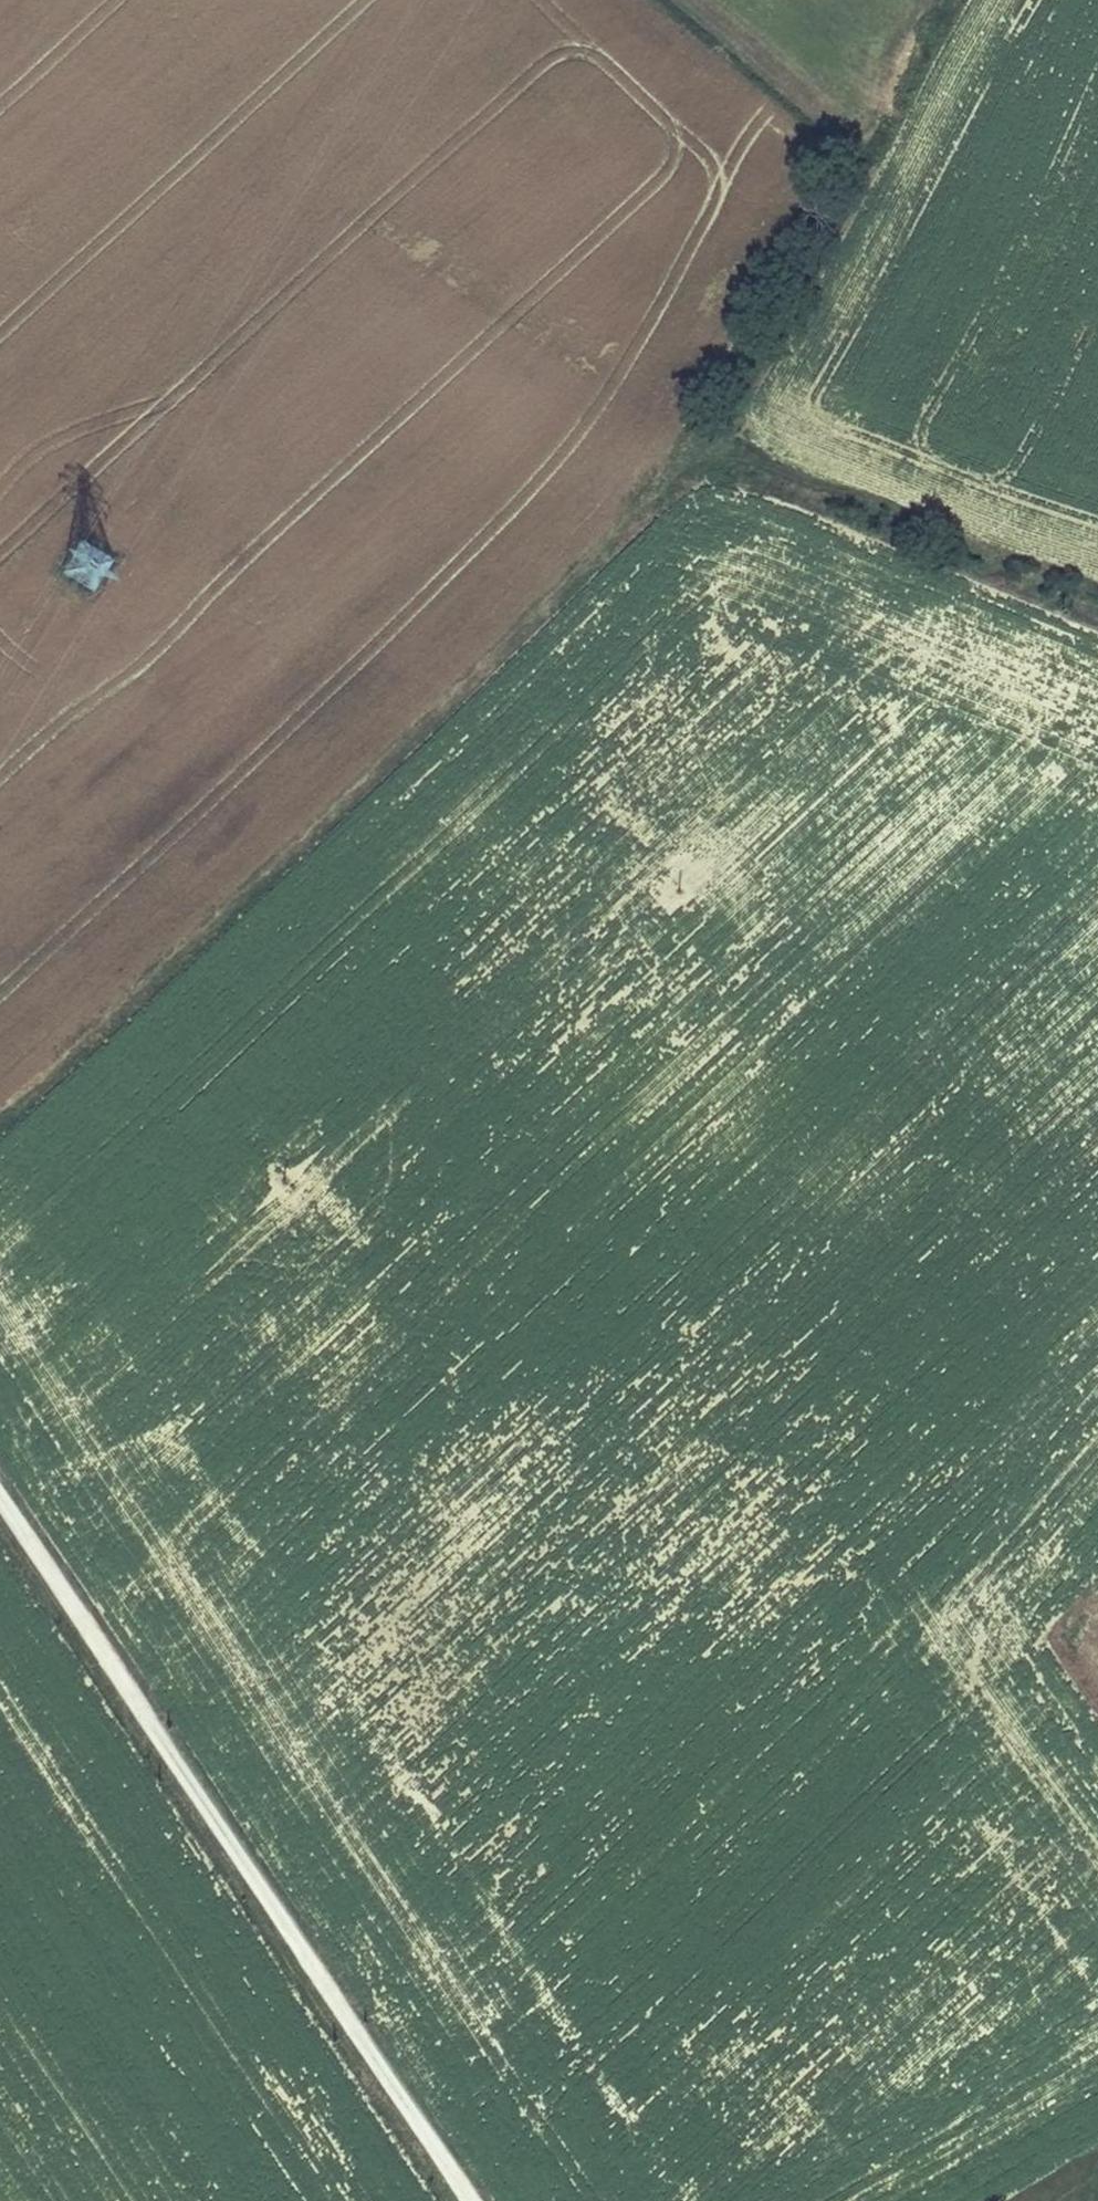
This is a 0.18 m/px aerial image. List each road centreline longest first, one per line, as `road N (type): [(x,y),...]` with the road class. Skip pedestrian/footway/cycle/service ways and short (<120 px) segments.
road 1 (track): [(470,2200),(0,1503)]

